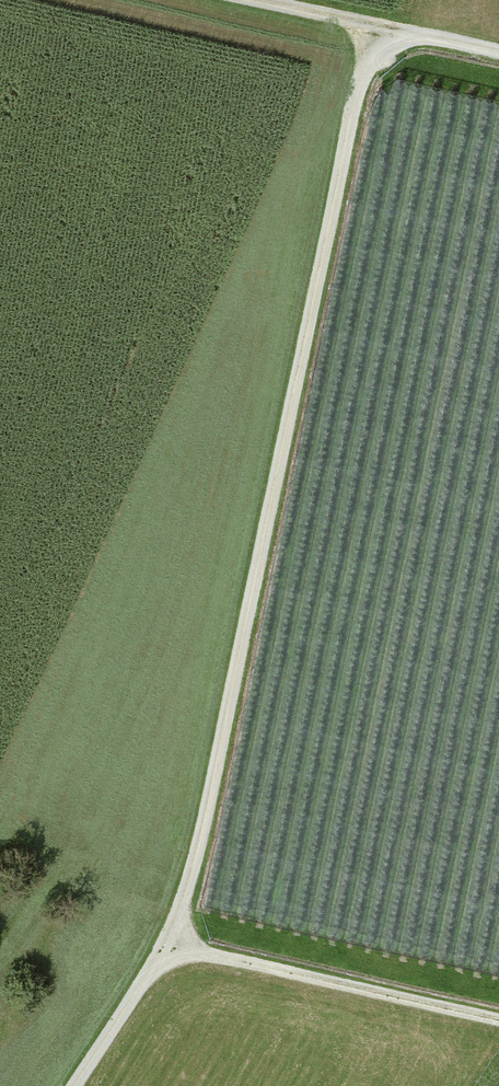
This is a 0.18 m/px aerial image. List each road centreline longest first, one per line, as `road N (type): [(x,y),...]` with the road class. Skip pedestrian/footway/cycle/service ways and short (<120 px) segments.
road 1 (track): [(385,29),(353,114),(196,858),(169,949),(78,1085)]
road 2 (track): [(498,1022),(169,949)]
road 3 (track): [(385,29),(252,0)]

